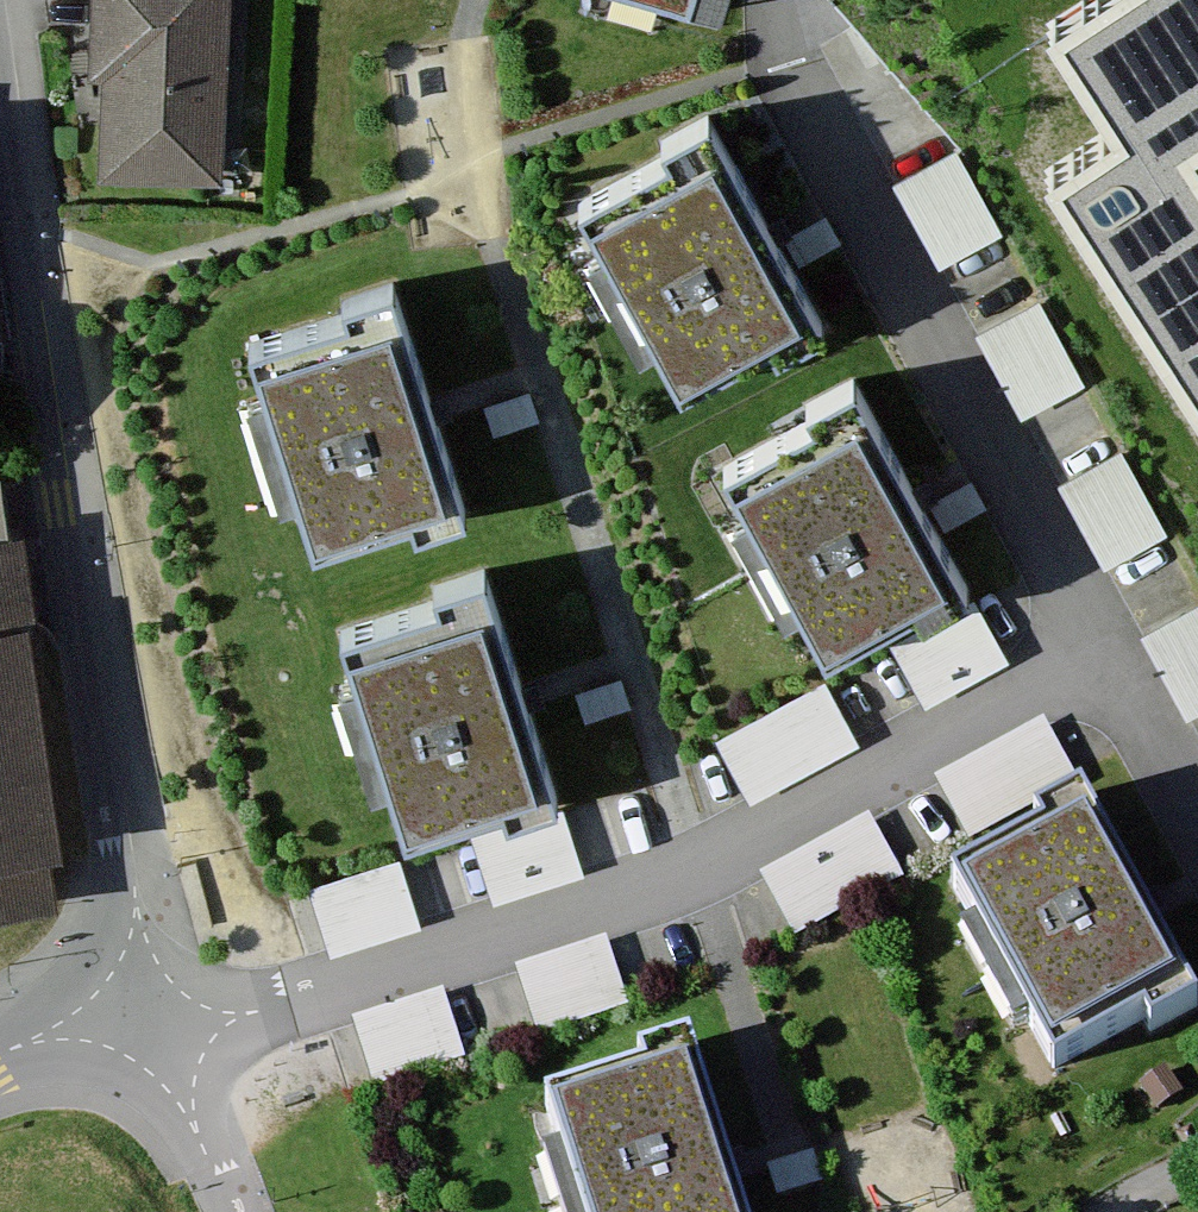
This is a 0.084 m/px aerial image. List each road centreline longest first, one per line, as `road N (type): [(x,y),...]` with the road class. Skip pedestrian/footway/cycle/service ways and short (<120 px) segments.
road 1 (residential): [(173,1038),(699,857),(1103,652)]
road 2 (residential): [(158,998),(66,495),(0,66)]
road 3 (residential): [(1103,652),(780,41),(782,0)]
road 4 (residential): [(1197,823),(1103,652)]
road 5 (residential): [(173,1038),(233,1211)]
road 6 (residential): [(0,1056),(158,998)]

